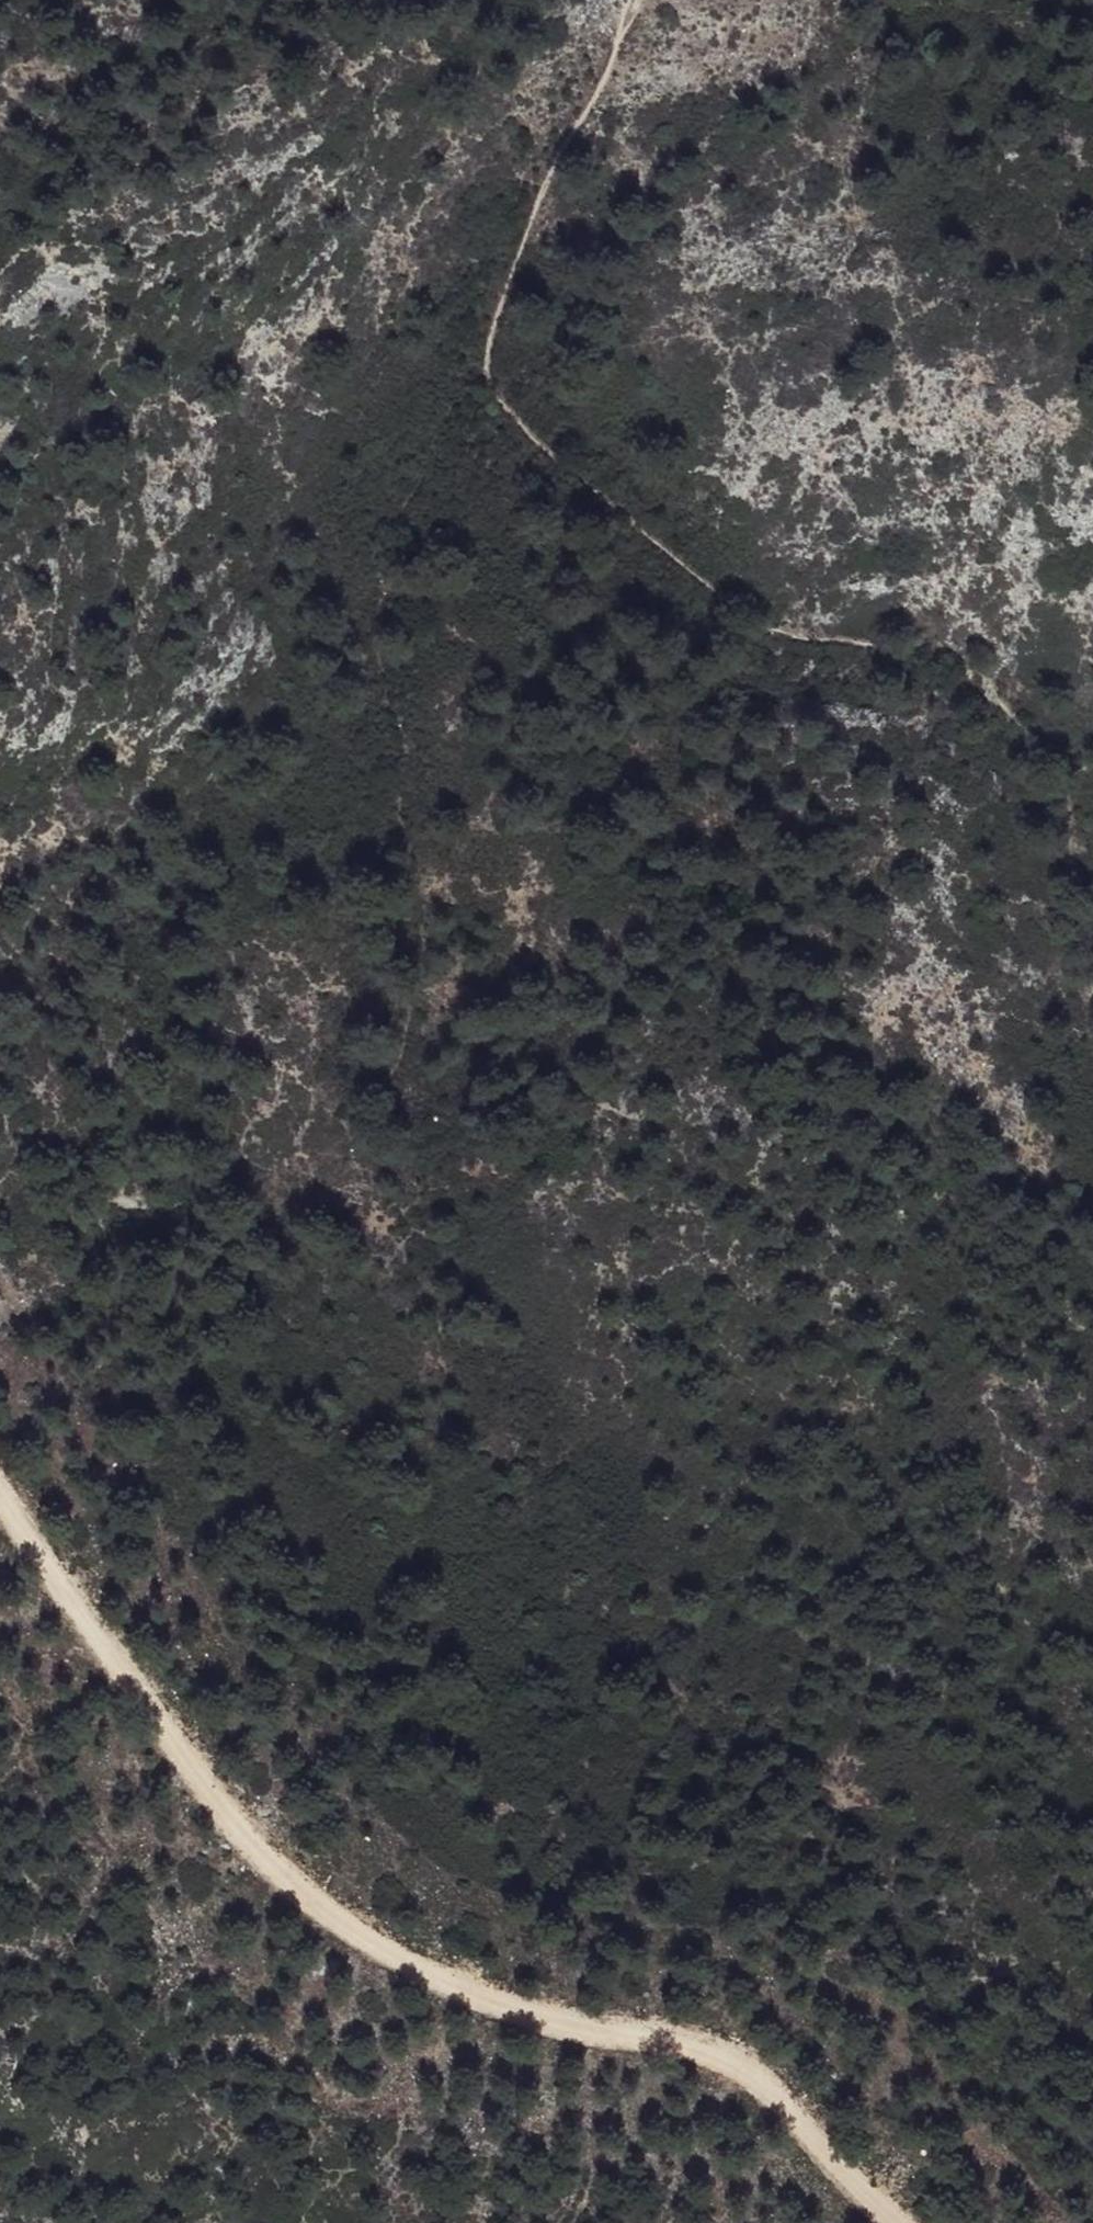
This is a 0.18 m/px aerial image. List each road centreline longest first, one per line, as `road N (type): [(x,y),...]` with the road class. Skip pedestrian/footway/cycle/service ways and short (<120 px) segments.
road 1 (track): [(0,1492),(181,1763),(314,1909),(419,1972),(556,2024),(701,2052),(764,2086),(899,2222)]

